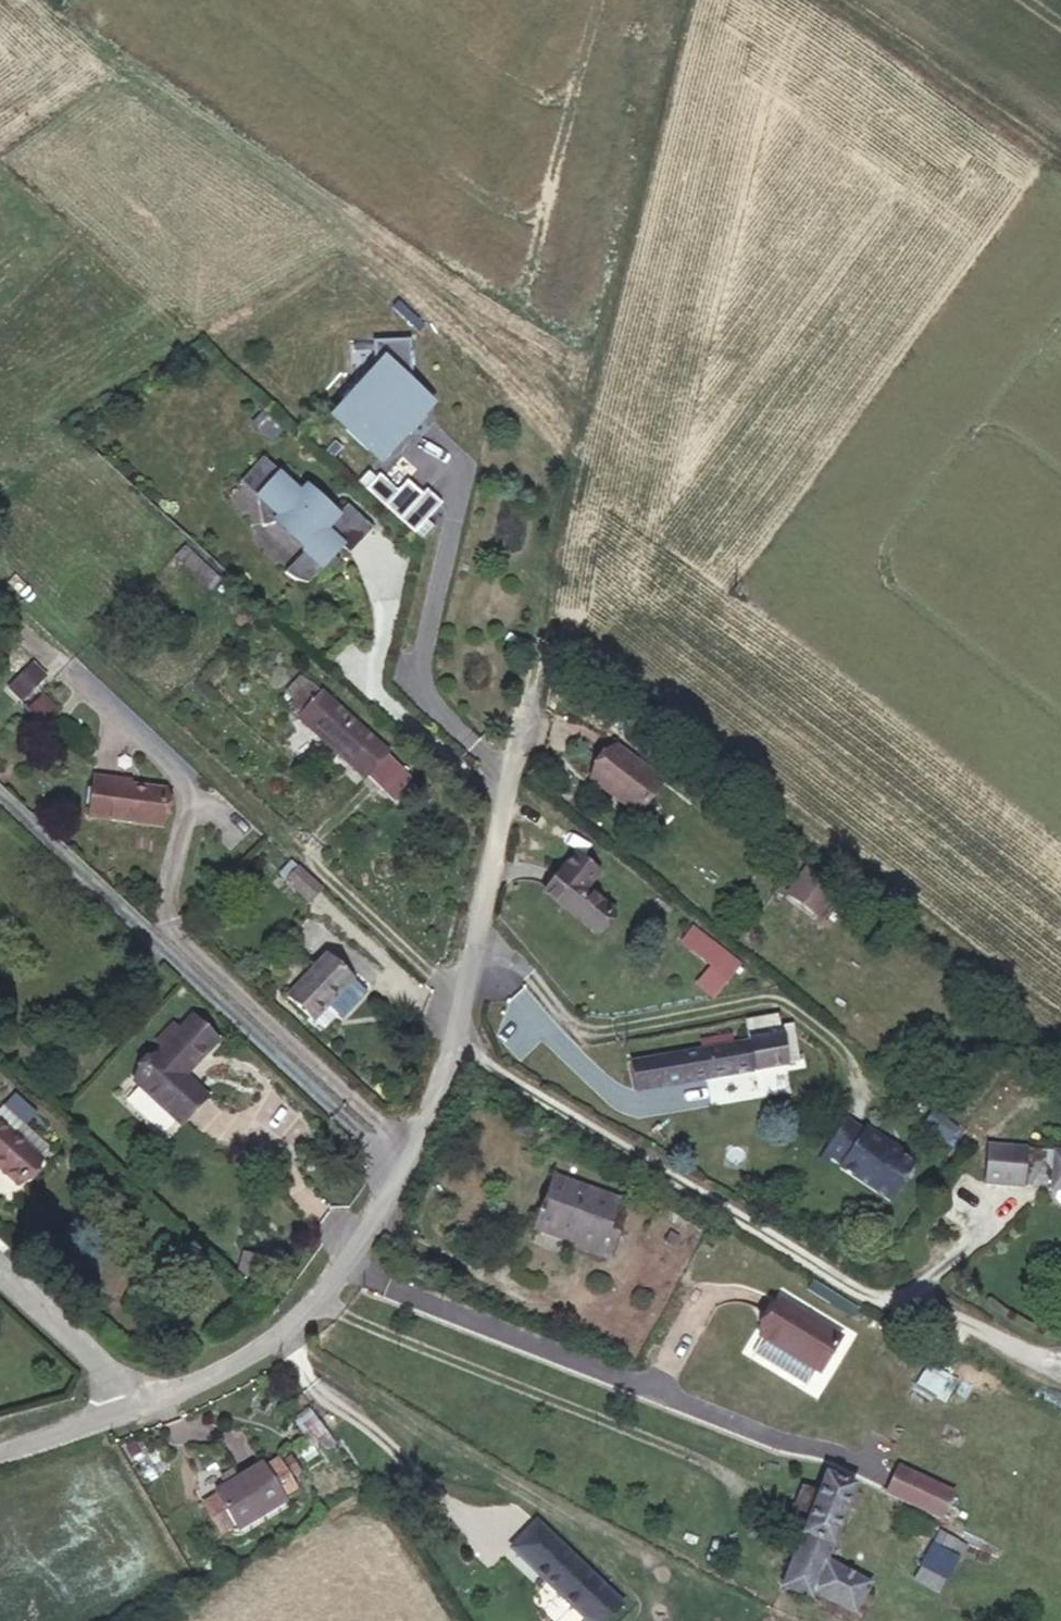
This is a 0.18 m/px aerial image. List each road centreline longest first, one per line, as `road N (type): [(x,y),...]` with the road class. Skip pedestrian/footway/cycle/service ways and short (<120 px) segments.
road 1 (residential): [(137,1405),(203,1382),(291,1324),(344,1266),(411,1156),(475,951),(530,669)]
road 2 (track): [(530,669),(666,0)]
road 3 (track): [(1060,170),(823,0)]
road 4 (residential): [(137,1405),(0,1272)]
road 5 (residential): [(0,1450),(137,1405)]

